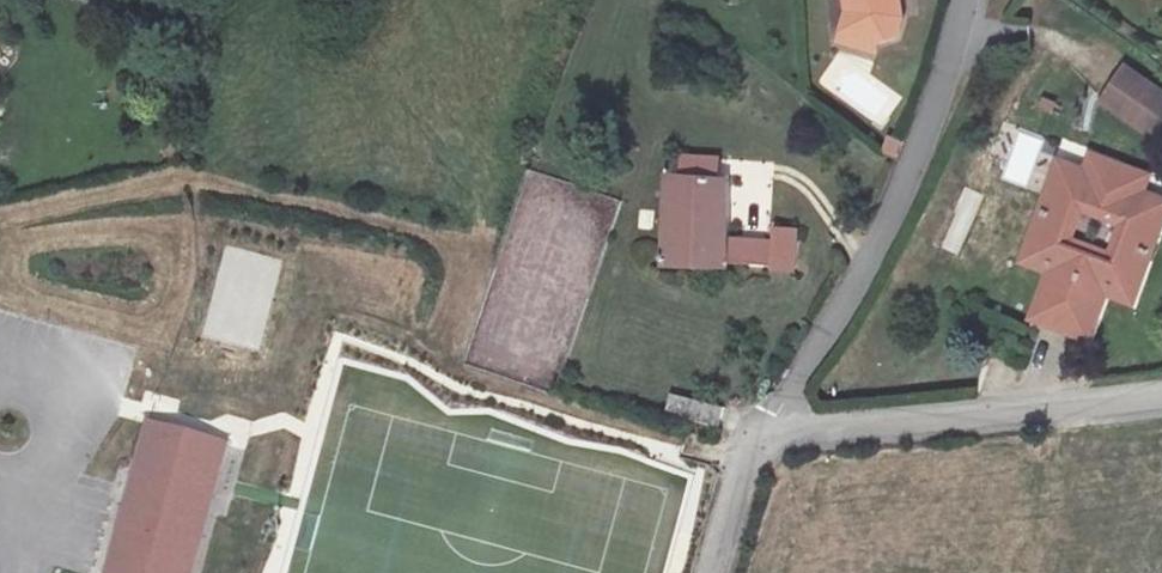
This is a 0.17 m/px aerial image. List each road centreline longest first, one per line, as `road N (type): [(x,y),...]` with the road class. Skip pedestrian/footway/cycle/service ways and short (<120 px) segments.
road 1 (track): [(0,219),(176,180),(473,239),(443,379),(707,455),(750,435)]
road 2 (residential): [(968,0),(924,145),(860,278),(750,435)]
road 3 (residential): [(1161,397),(750,435)]
road 4 (residential): [(750,435),(713,572)]

